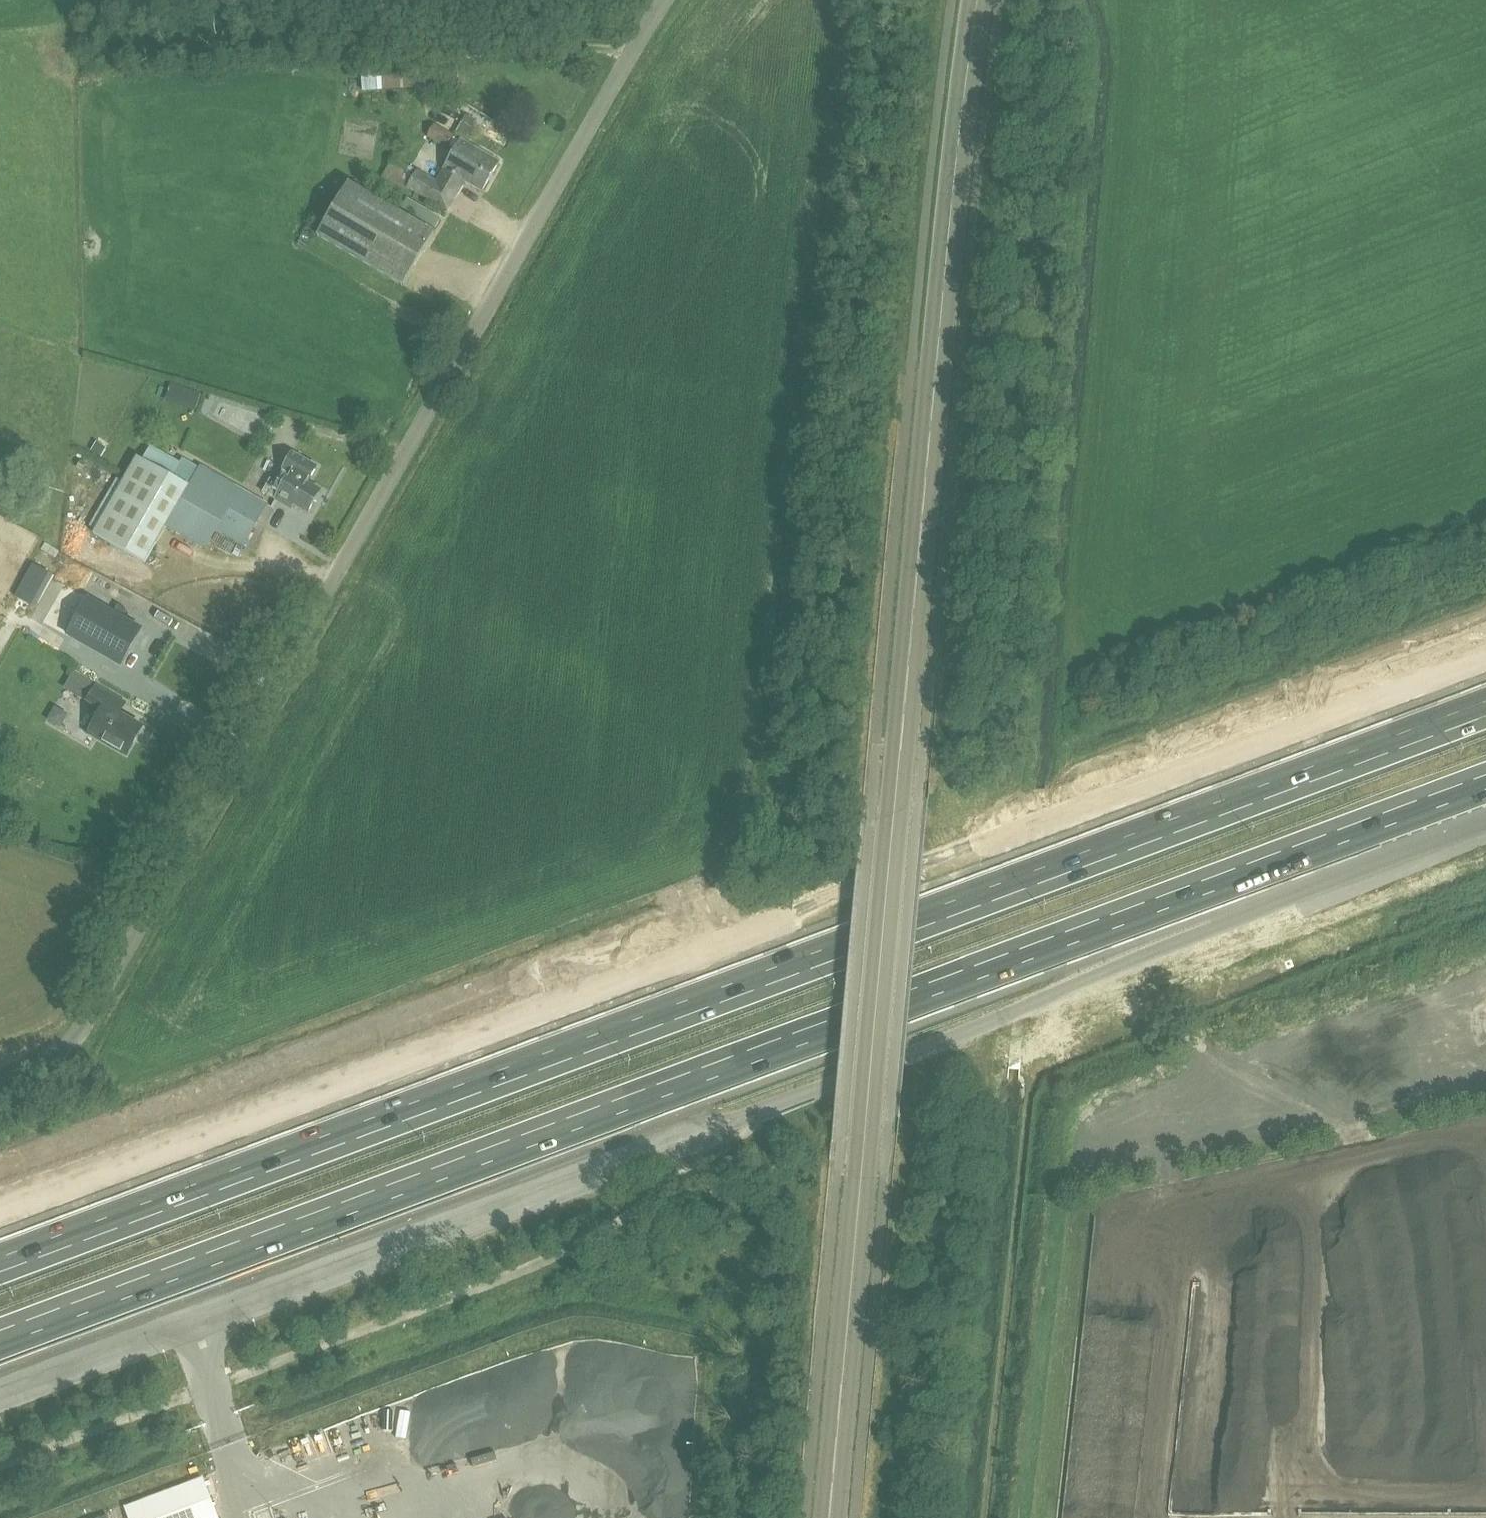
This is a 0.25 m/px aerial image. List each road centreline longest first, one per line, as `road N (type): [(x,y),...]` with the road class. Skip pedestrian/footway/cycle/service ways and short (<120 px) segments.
road 1 (motorway): [(0,1366),(1485,797)]
road 2 (motorway): [(1485,704),(0,1259)]
road 3 (unclassified): [(0,1466),(531,1268),(686,1184),(1110,1014),(1154,1022)]
road 4 (unclassified): [(76,1036),(666,0)]

